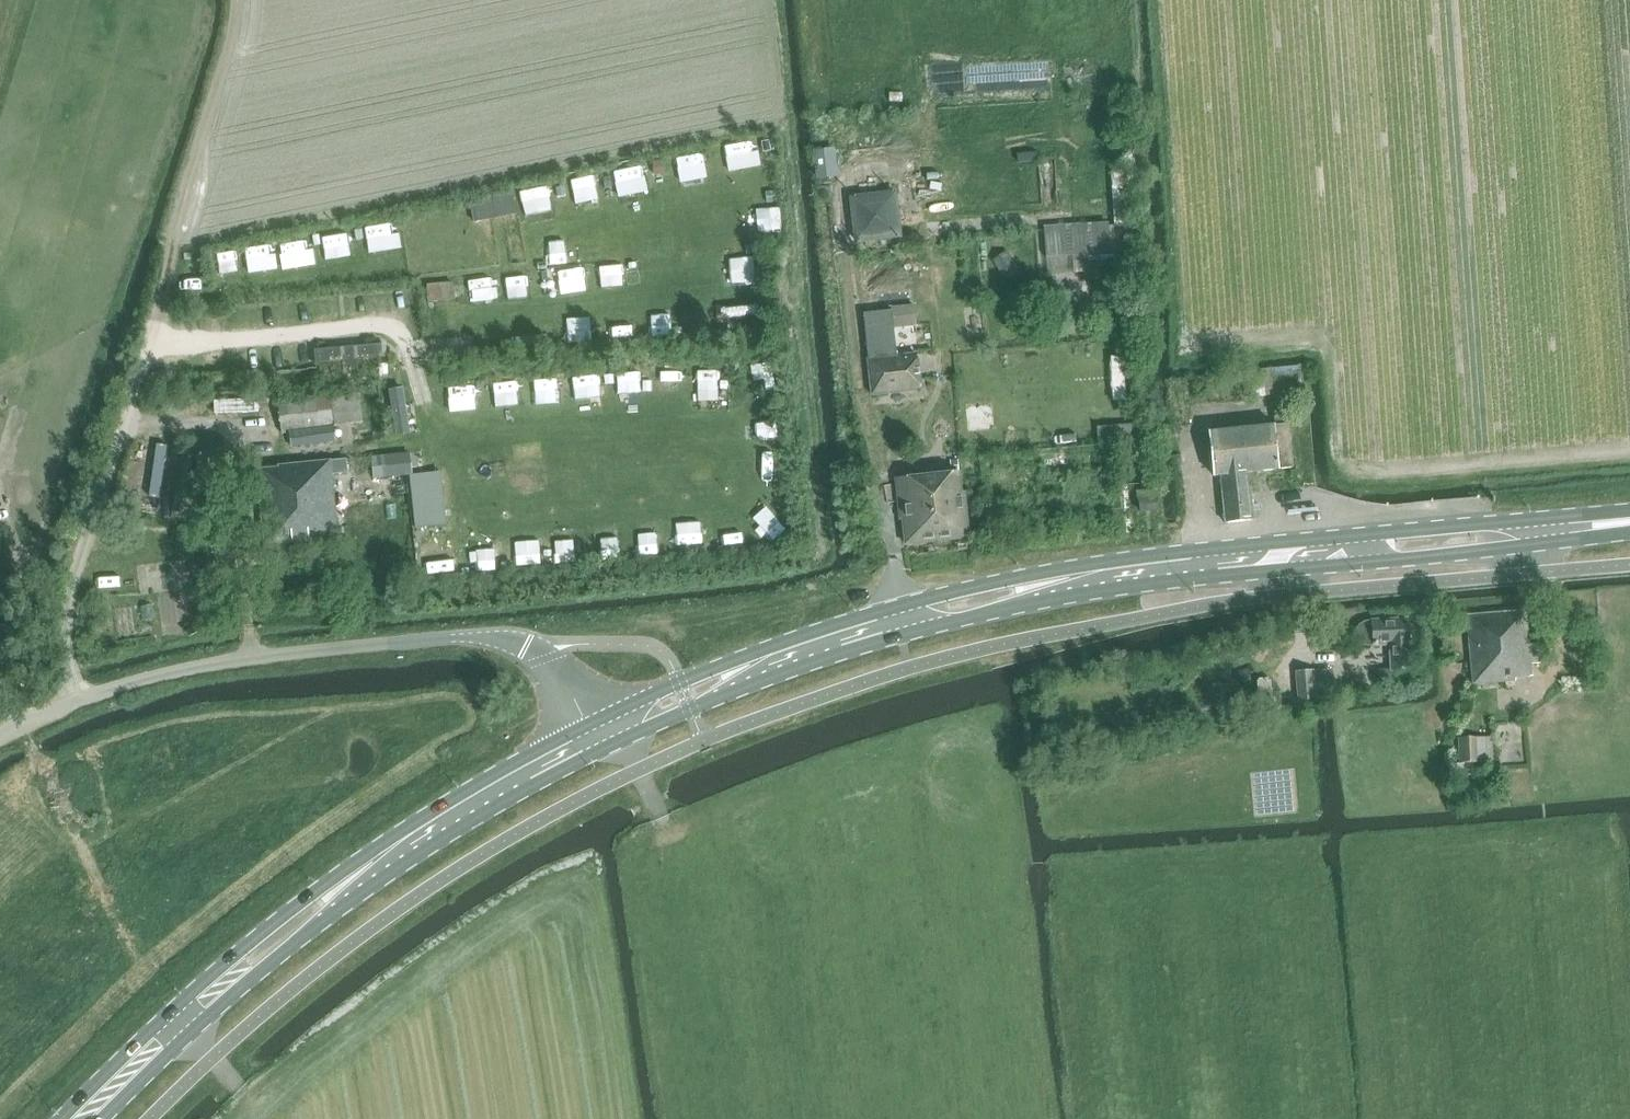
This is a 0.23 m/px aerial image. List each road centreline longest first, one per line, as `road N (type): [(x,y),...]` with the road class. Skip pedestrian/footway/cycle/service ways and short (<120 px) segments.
road 1 (secondary): [(591,739),(831,640),(1045,585),(1151,567),(1629,523)]
road 2 (track): [(428,406),(484,522),(513,527),(743,497),(747,447),(738,424),(642,416),(497,435)]
road 3 (unclassified): [(0,737),(131,684),(226,664),(480,635),(525,644),(553,672),(591,739)]
road 4 (secondary): [(81,1118),(176,1023),(356,879),(591,739)]

